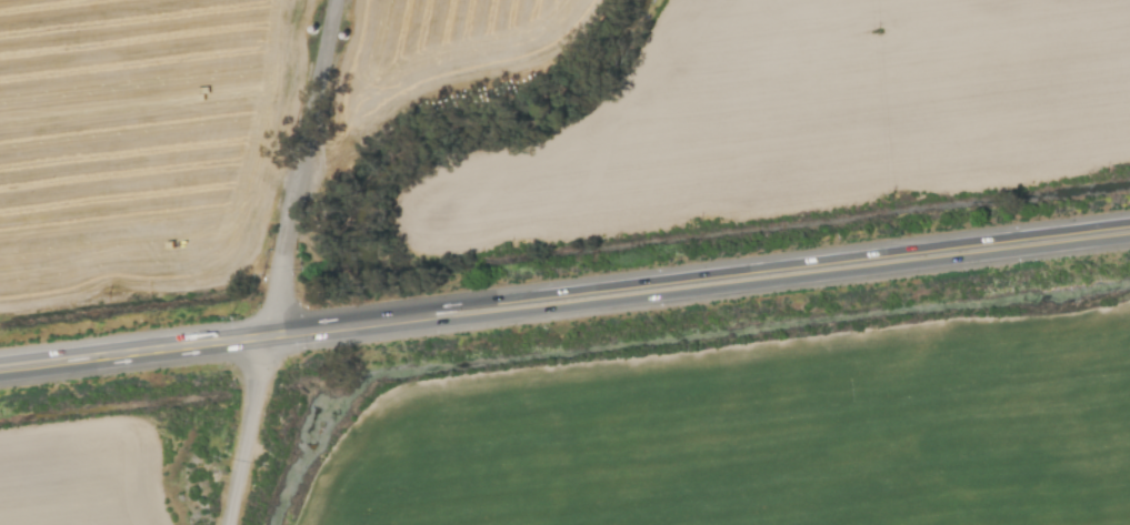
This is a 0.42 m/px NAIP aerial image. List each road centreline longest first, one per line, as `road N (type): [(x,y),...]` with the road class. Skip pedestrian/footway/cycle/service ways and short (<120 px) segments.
road 1 (trunk): [(0,382),(1129,243)]
road 2 (trunk): [(1129,227),(0,366)]
road 3 (residential): [(226,524),(280,259)]
road 4 (residential): [(303,151),(333,0)]

